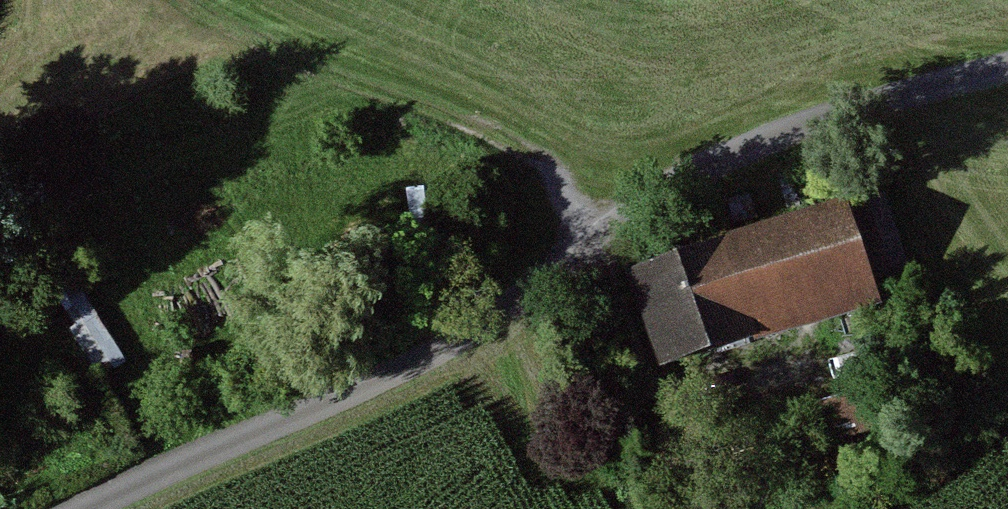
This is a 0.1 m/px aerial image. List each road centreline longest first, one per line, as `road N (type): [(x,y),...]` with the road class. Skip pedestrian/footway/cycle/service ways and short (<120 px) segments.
road 1 (unclassified): [(89,508),(476,341),(601,232),(744,153),(1007,72)]
road 2 (track): [(601,232),(546,167),(223,31),(181,0)]

